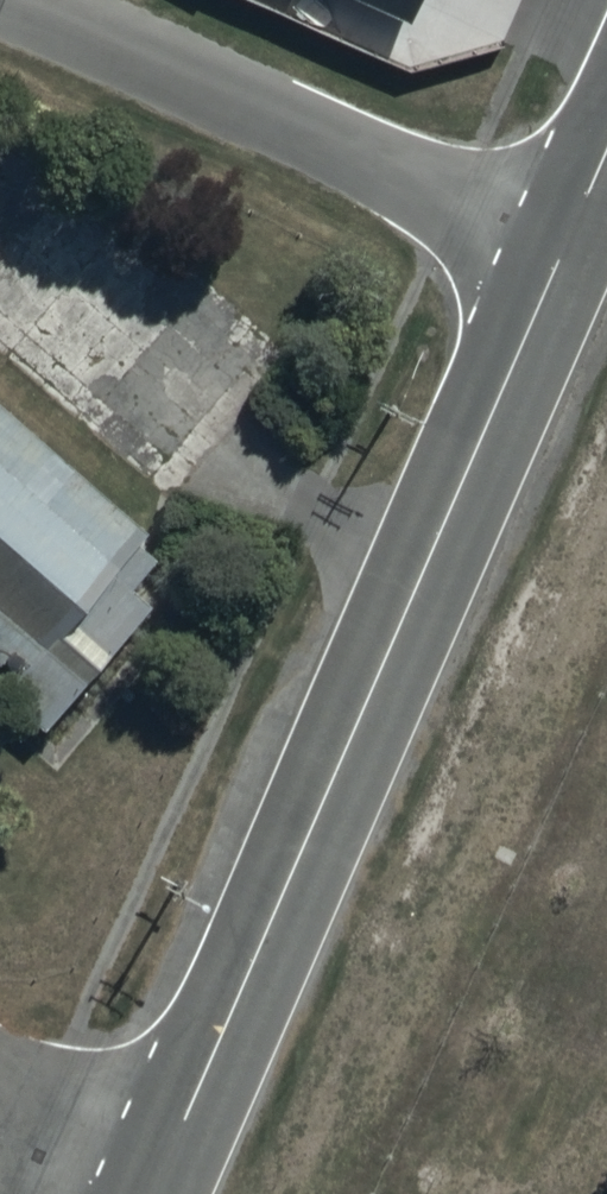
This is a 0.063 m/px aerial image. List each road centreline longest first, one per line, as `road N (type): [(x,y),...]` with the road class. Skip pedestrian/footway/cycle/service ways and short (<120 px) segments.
road 1 (tertiary): [(153,1193),(563,244)]
road 2 (residential): [(563,244),(28,0)]

